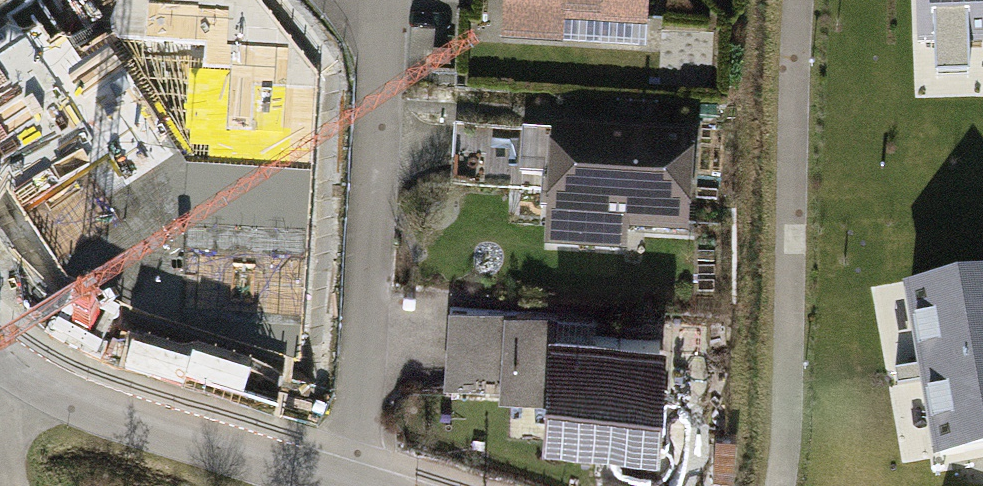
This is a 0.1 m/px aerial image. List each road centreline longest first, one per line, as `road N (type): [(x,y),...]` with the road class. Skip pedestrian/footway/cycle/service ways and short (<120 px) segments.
road 1 (residential): [(351,481),(384,0)]
road 2 (residential): [(351,481),(57,390),(0,349)]

